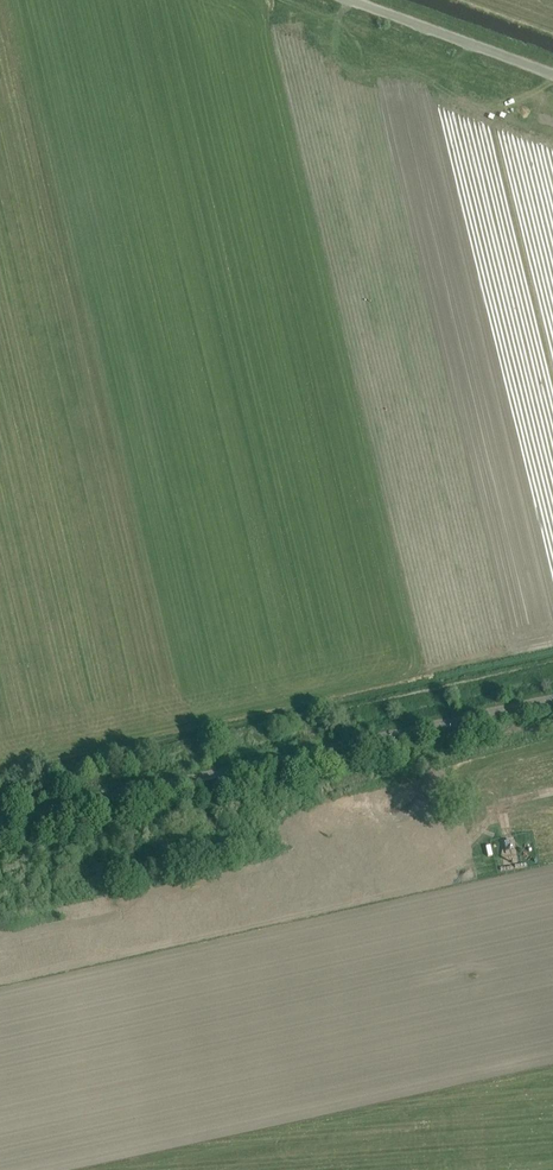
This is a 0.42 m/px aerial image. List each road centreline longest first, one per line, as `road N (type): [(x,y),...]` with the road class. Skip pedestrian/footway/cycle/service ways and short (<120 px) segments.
road 1 (unclassified): [(552,73),(354,0)]

